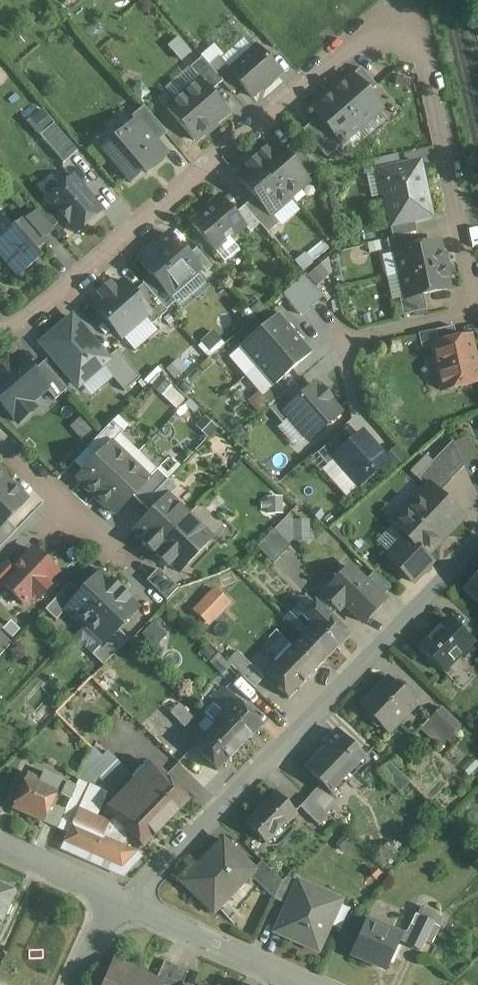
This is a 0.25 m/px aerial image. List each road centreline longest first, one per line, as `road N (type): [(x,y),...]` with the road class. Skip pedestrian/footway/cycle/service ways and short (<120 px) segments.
road 1 (residential): [(0,335),(24,323),(367,32),(392,22),(412,26),(426,43),(477,292)]
road 2 (residential): [(135,904),(166,861),(477,542)]
road 3 (residential): [(135,904),(316,984)]
road 4 (residential): [(0,436),(135,566)]
road 5 (residential): [(477,307),(346,339)]
road 6 (residential): [(0,843),(117,896)]

